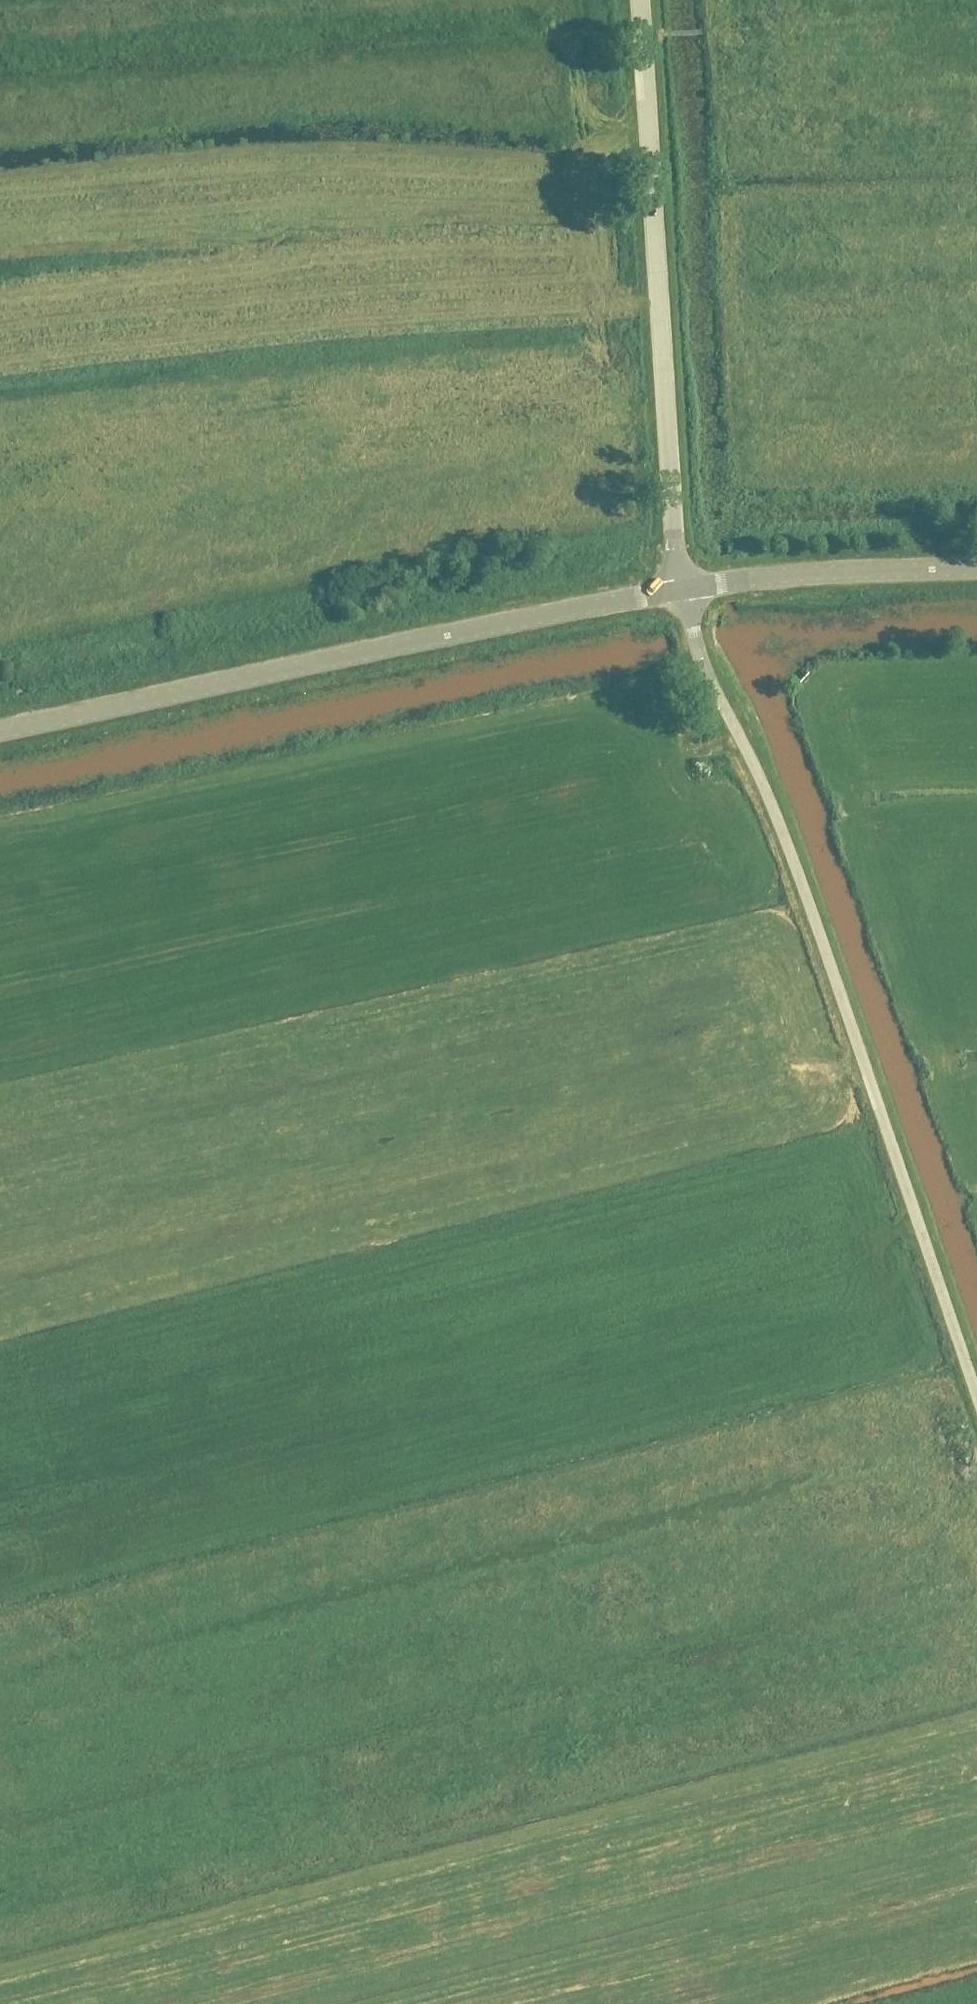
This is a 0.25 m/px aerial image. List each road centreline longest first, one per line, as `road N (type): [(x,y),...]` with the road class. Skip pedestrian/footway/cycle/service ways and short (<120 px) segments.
road 1 (unclassified): [(976,1407),(792,863),(698,658),(680,592)]
road 2 (unclassified): [(0,733),(680,592)]
road 3 (unclassified): [(680,592),(639,0)]
road 4 (unclassified): [(680,592),(828,574),(976,570)]

